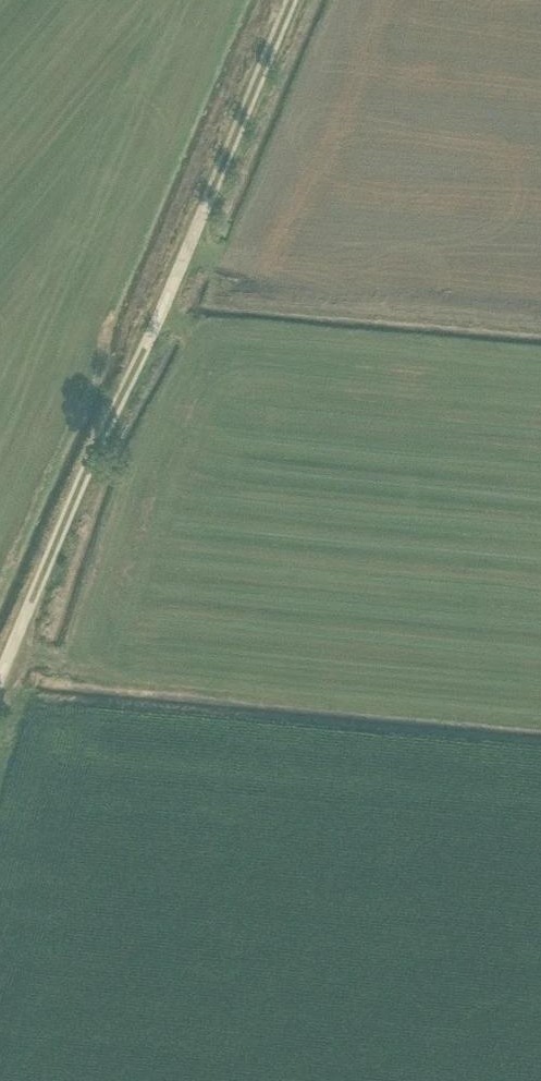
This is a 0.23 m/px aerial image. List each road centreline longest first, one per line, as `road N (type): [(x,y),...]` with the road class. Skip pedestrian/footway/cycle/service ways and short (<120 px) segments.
road 1 (track): [(291,0),(0,676)]

